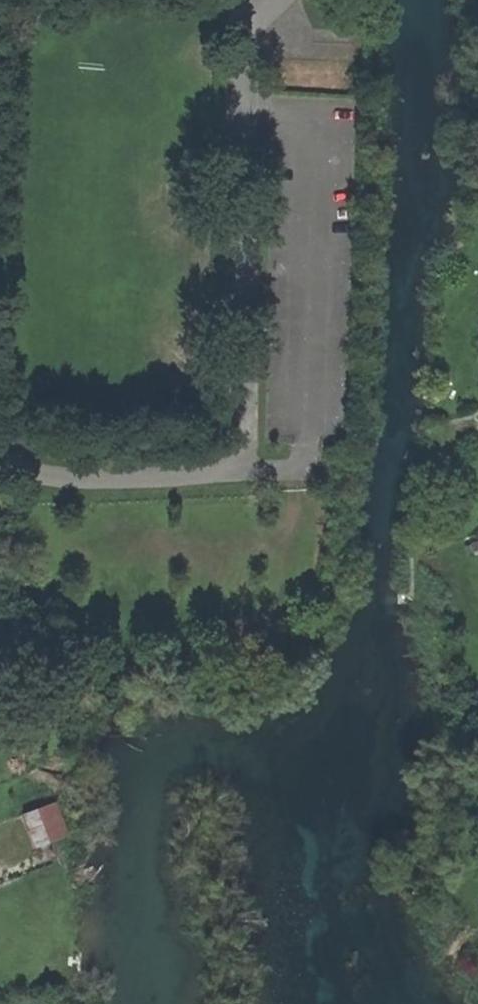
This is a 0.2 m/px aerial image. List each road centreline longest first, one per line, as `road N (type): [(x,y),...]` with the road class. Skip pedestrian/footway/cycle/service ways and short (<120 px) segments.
road 1 (unclassified): [(267,0),(239,44),(243,465),(53,479),(0,454)]
road 2 (track): [(305,468),(287,610)]

